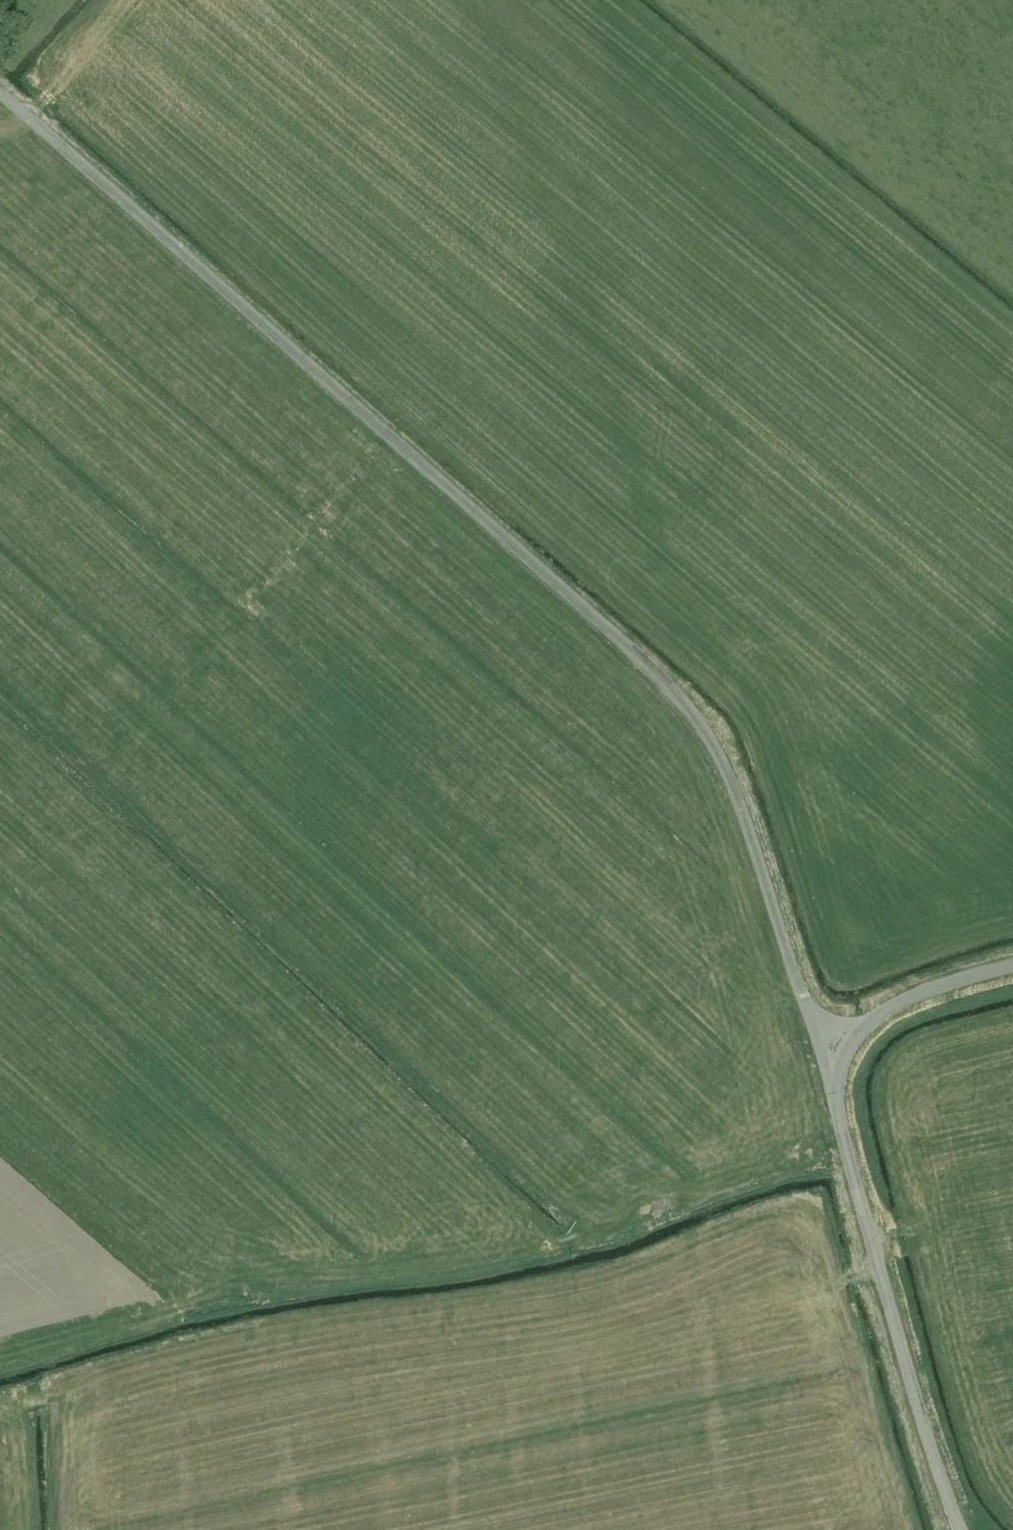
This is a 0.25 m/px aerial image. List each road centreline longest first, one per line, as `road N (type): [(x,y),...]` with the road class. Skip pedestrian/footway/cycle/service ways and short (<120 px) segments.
road 1 (unclassified): [(820,1047),(735,789),(688,705),(0,93)]
road 2 (unclassified): [(961,1529),(923,1426),(820,1047)]
road 3 (unclassified): [(820,1047),(902,1001),(1012,968)]

